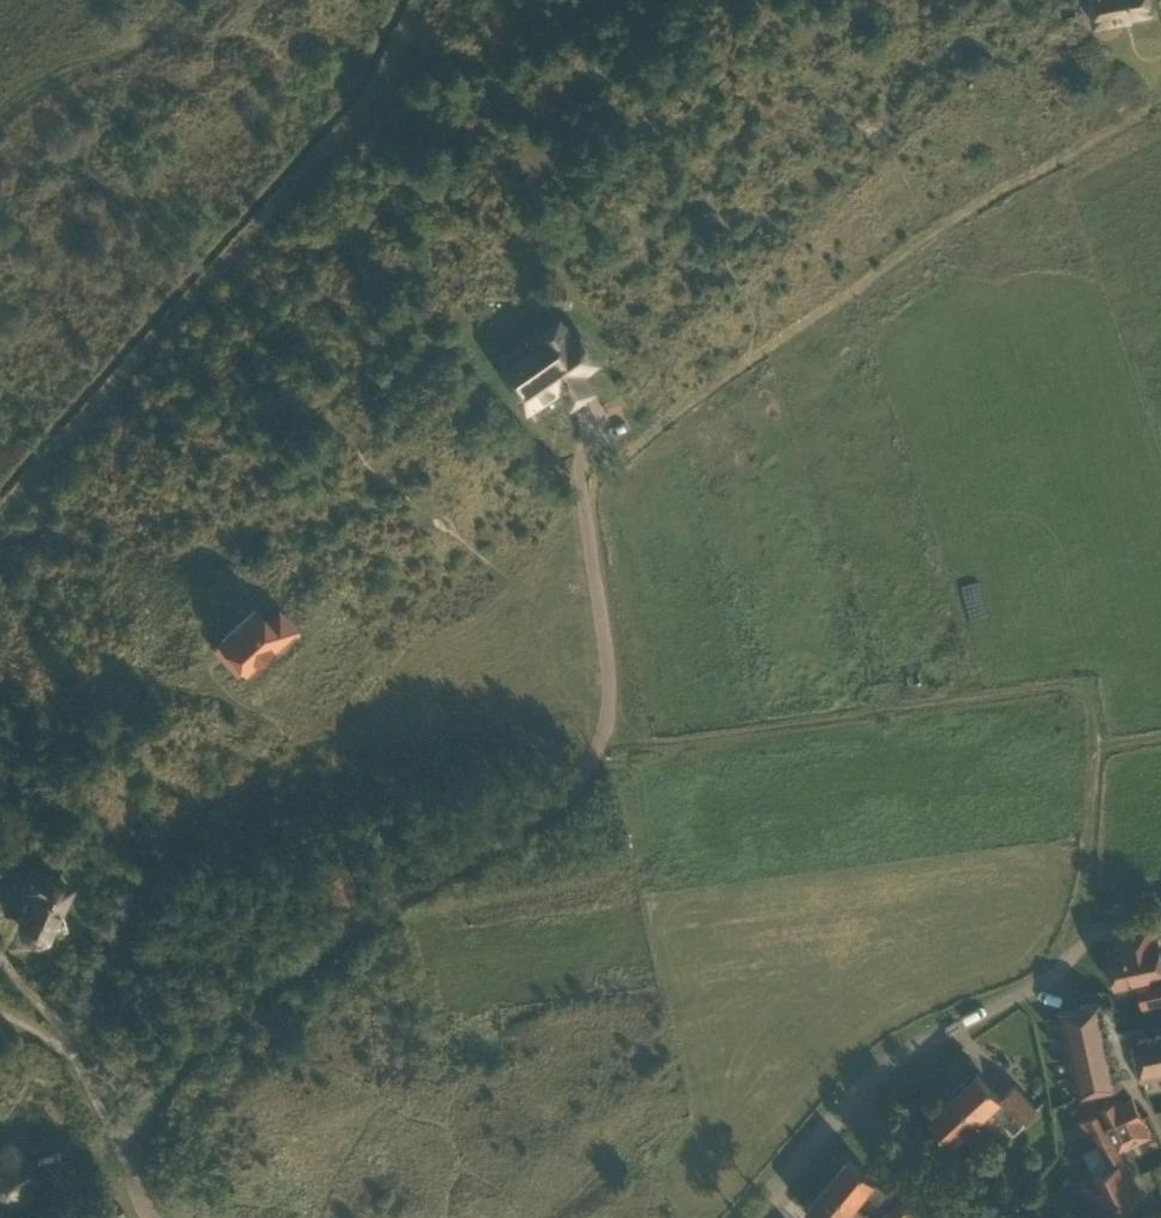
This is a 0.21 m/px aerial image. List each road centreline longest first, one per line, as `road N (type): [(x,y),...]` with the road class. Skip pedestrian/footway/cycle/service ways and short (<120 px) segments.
road 1 (unclassified): [(154,1217),(137,1185),(136,1119),(154,1076),(211,1009),(579,775),(620,683),(594,475)]
road 2 (unclassified): [(845,1107),(890,1065),(1063,974)]
road 3 (unclassified): [(973,1217),(845,1107)]
road 4 (unclassified): [(757,1217),(845,1107)]

